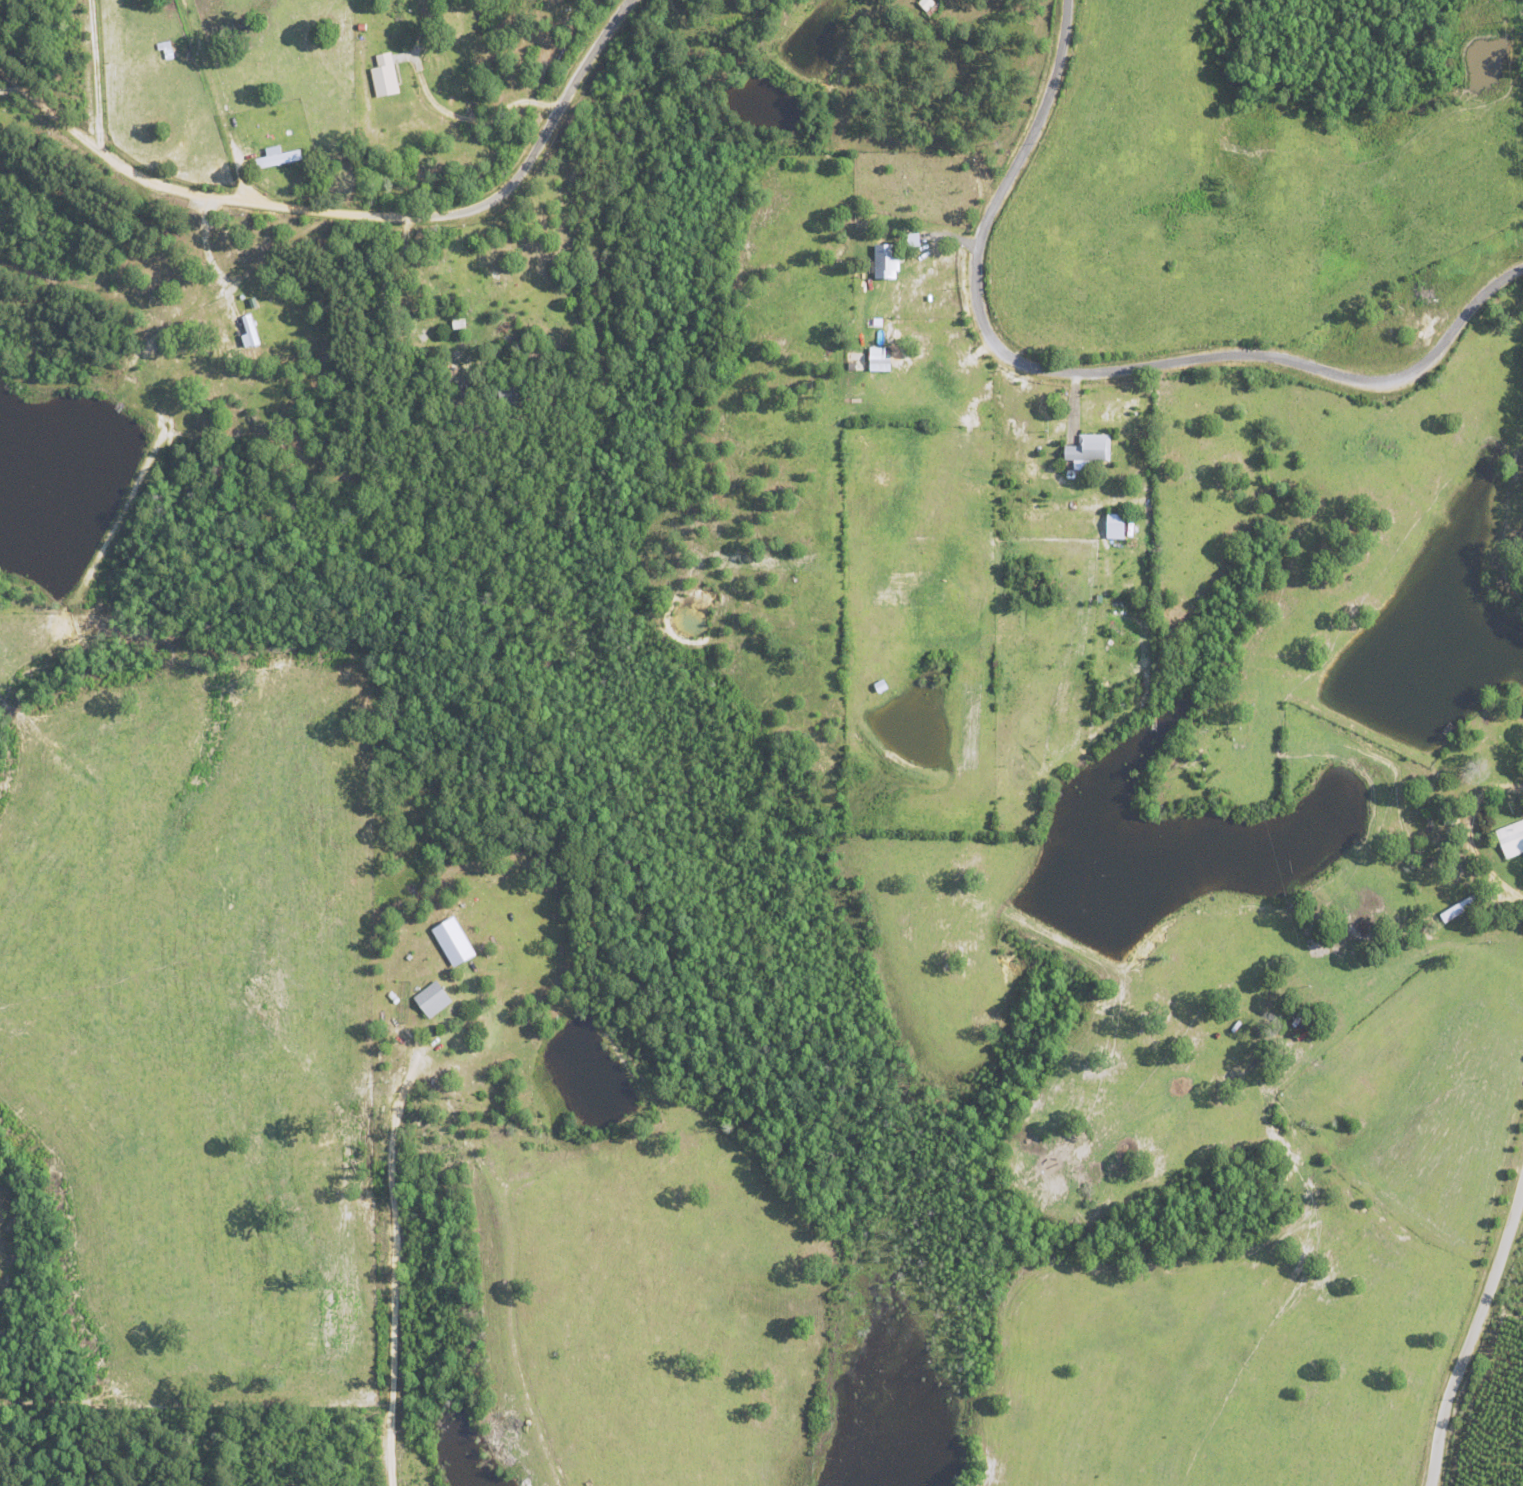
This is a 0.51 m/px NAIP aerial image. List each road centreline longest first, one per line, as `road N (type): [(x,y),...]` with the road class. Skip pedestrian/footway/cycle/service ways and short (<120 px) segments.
road 1 (residential): [(1522,272),(1481,302),(1424,369),(1386,385),(1260,358),(1112,373),(1028,366),(996,345),(979,313),(975,275),(981,236),(1057,71),(1067,0)]
road 2 (residential): [(631,0),(522,169),(488,207),(445,218),(381,218),(152,181),(0,69)]
road 3 (residential): [(1428,1485),(1522,1171)]

